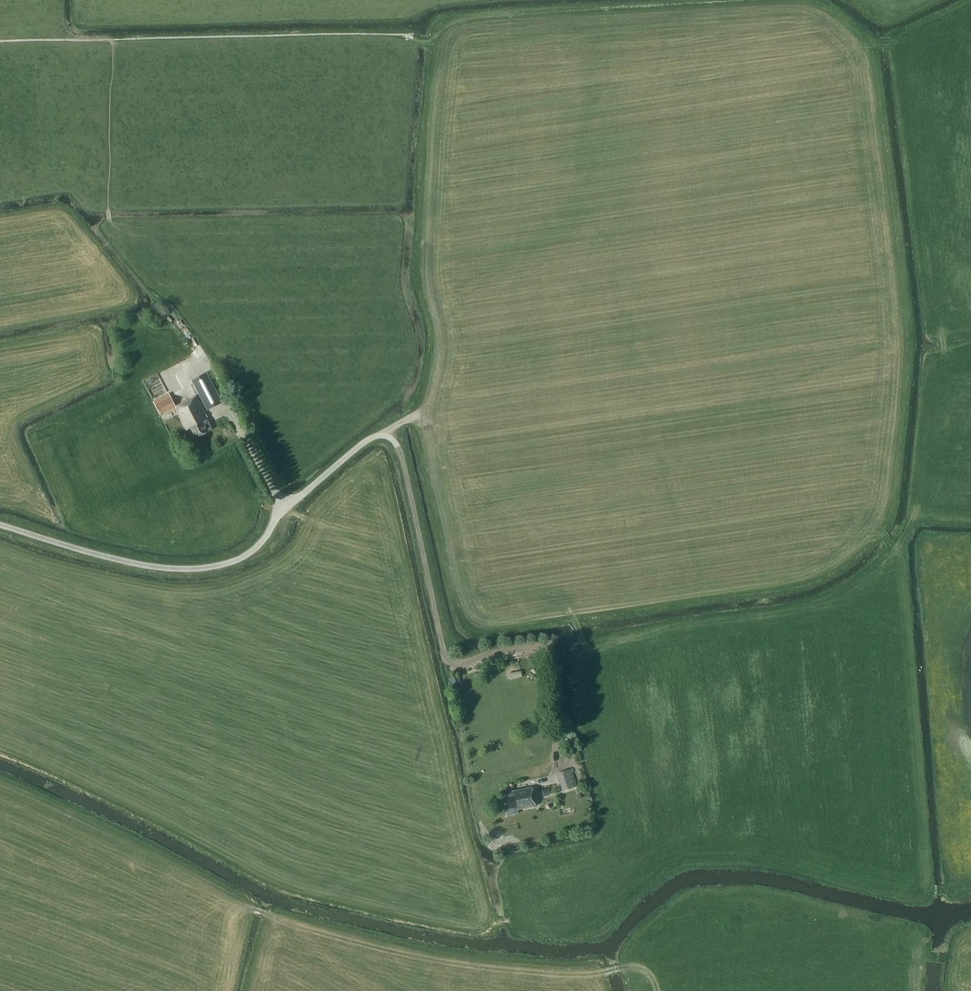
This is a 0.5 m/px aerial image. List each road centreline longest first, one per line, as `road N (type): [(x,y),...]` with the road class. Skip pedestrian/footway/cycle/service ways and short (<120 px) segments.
road 1 (unclassified): [(0,524),(144,565),(213,566),(254,549),(283,509),(366,440),(388,436),(397,447)]

